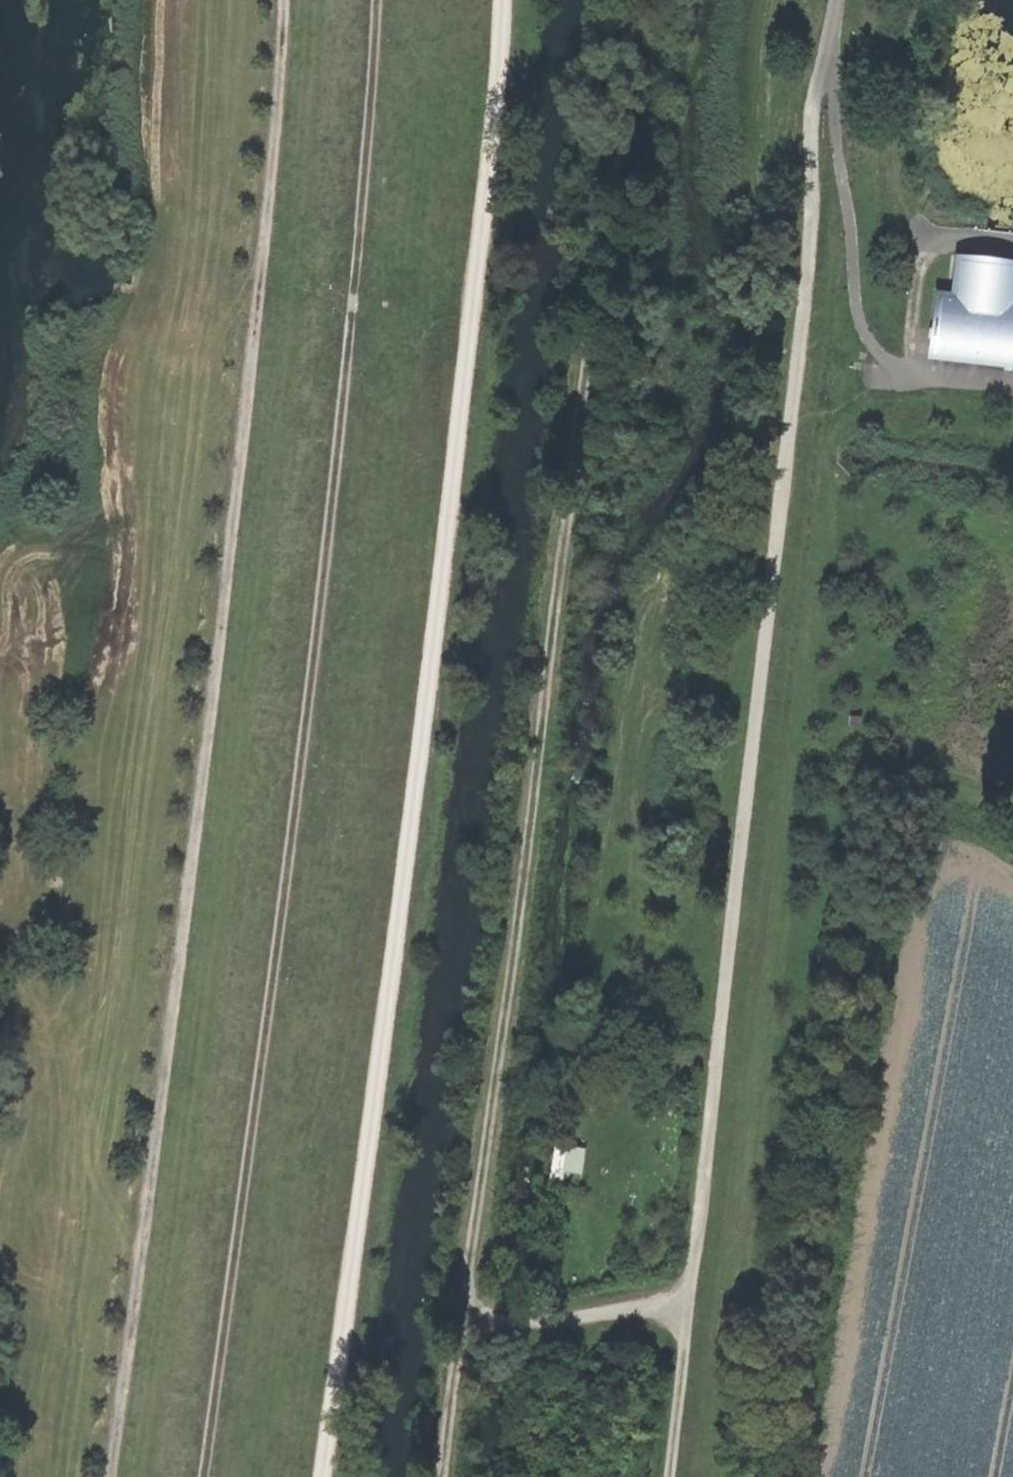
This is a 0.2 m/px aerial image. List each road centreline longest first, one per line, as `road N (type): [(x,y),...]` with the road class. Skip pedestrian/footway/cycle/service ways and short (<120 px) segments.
road 1 (track): [(441,1476),(619,140),(628,0)]
road 2 (track): [(320,1476),(417,799),(503,0)]
road 3 (track): [(201,1476),(259,1100),(314,633),(374,0)]
road 4 (track): [(282,0),(278,110),(247,398),(110,1476)]
road 5 (track): [(668,1476),(810,249),(813,100),(831,35)]
road 6 (track): [(462,1317),(529,1324),(686,1308)]

